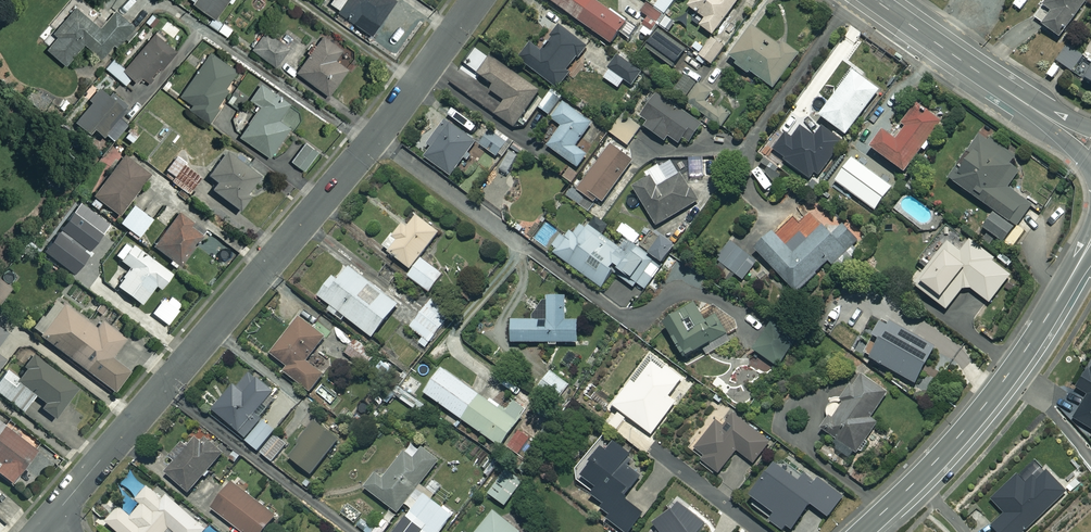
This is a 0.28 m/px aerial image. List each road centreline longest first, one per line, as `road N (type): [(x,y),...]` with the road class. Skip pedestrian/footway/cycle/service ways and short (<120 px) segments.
road 1 (residential): [(47,524),(362,153),(477,0)]
road 2 (tertiary): [(861,531),(999,387),(1090,242)]
road 3 (tertiary): [(875,0),(1090,145)]

